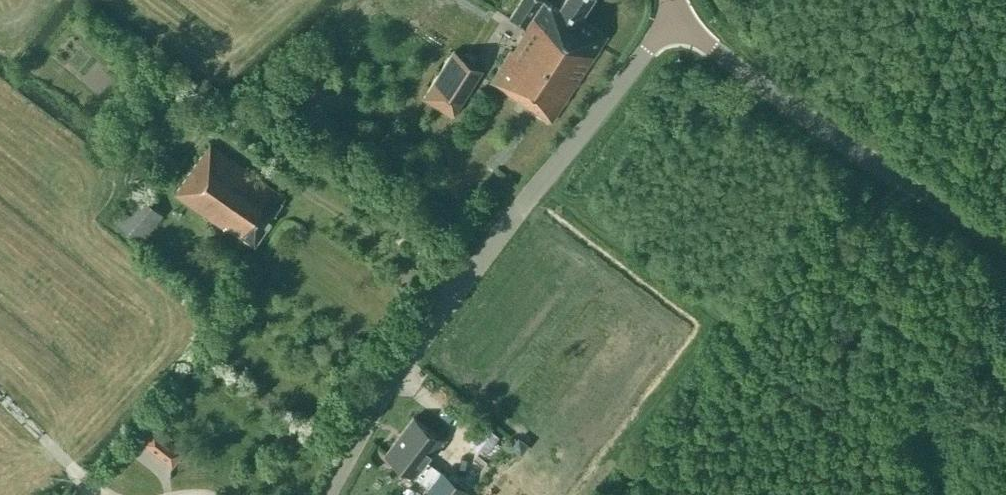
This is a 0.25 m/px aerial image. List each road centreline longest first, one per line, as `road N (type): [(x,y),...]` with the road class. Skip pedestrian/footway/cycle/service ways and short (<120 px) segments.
road 1 (unclassified): [(331,494),(402,366),(678,14)]
road 2 (unclassified): [(1005,237),(797,113),(709,51),(678,14)]

